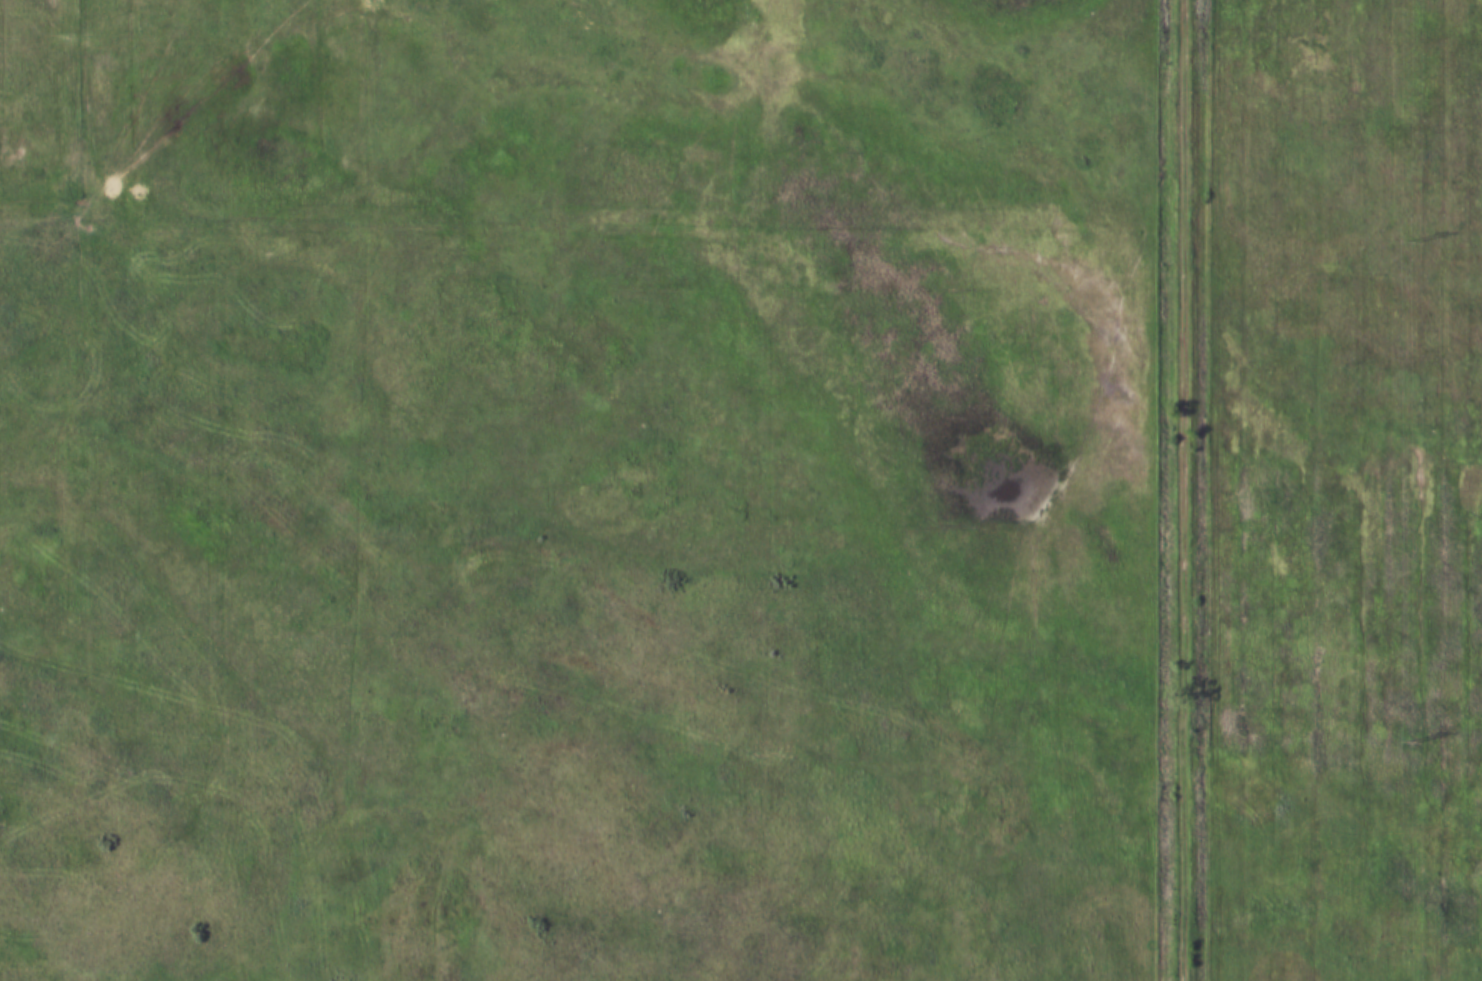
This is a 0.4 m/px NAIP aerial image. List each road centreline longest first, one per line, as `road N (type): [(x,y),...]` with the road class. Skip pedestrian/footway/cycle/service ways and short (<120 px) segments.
road 1 (track): [(1188,0),(1184,980)]

